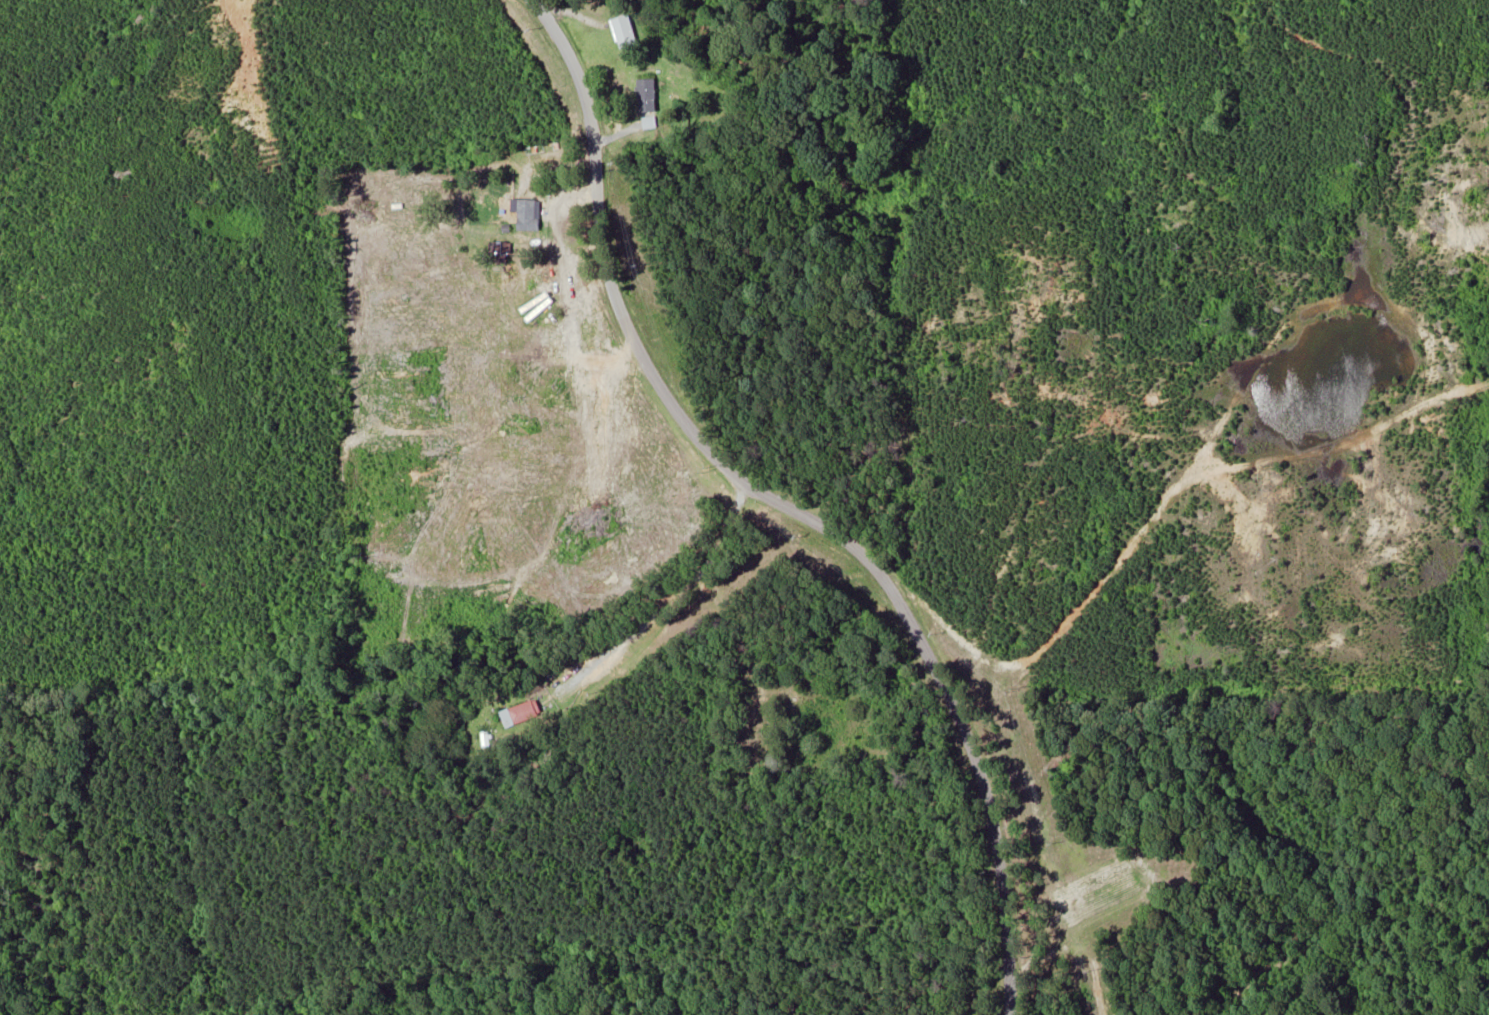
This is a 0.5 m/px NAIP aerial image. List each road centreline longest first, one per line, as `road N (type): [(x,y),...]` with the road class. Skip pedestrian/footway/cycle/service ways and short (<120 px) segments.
road 1 (residential): [(524,0),(552,35),(572,100),(607,313),(667,459),(838,565),(934,687),(954,792),(969,808),(964,853),(984,934),(991,1014)]
road 2 (residential): [(738,503),(669,653),(551,738)]

